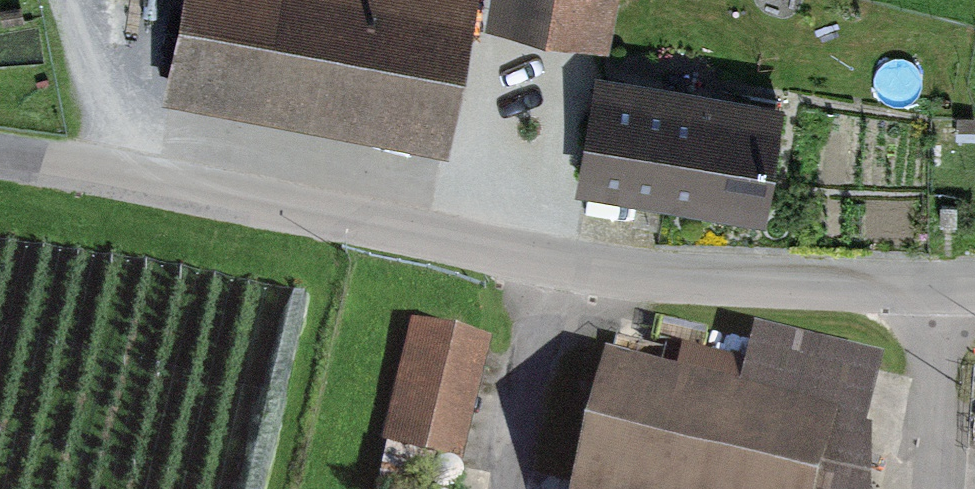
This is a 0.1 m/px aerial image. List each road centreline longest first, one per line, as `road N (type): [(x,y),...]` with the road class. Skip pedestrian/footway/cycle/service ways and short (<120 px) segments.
road 1 (unclassified): [(925,283),(550,259),(0,161)]
road 2 (track): [(458,241),(479,0)]
road 3 (unclassified): [(922,488),(925,283)]
road 4 (track): [(78,0),(144,183)]

